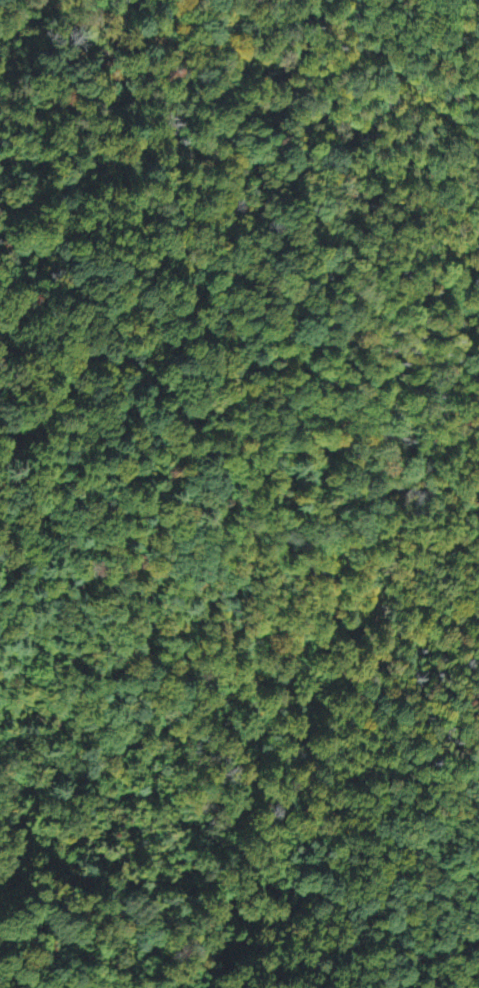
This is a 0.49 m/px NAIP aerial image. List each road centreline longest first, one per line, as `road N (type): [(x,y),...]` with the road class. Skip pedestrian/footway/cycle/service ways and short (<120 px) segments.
road 1 (residential): [(237,658),(455,574),(478,579)]

